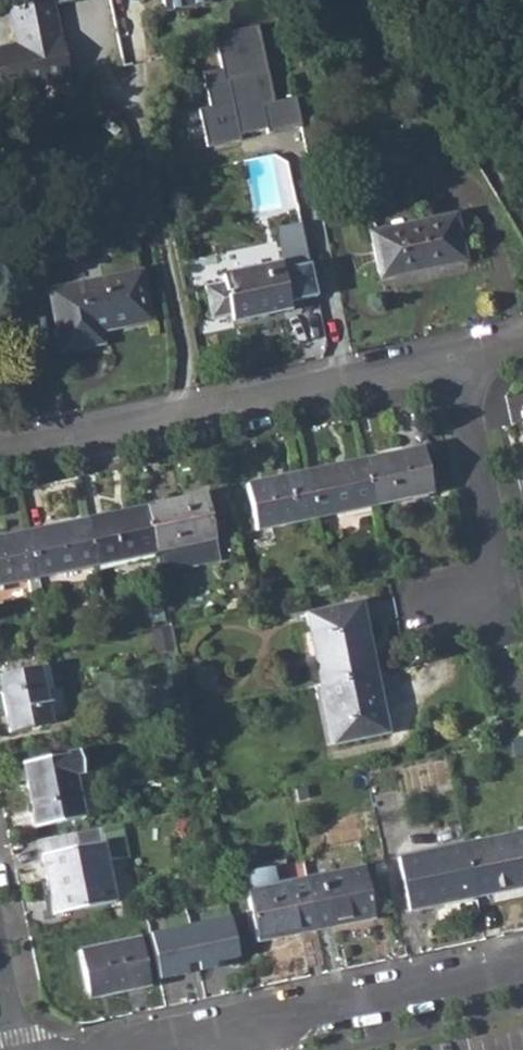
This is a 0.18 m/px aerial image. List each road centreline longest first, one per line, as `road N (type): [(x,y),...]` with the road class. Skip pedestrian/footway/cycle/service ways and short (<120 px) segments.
road 1 (residential): [(0,461),(462,361)]
road 2 (residential): [(441,609),(507,594),(462,361)]
road 3 (residential): [(236,1035),(522,975)]

